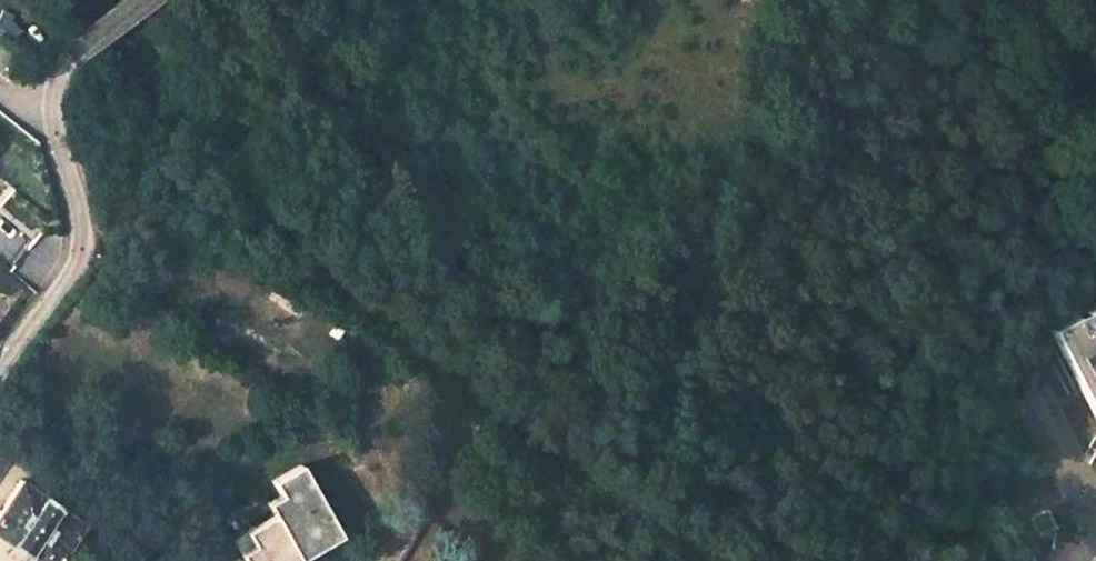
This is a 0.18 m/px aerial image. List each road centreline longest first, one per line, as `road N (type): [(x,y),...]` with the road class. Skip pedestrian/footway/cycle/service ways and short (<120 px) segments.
road 1 (residential): [(0,362),(80,253),(77,203),(50,113)]

